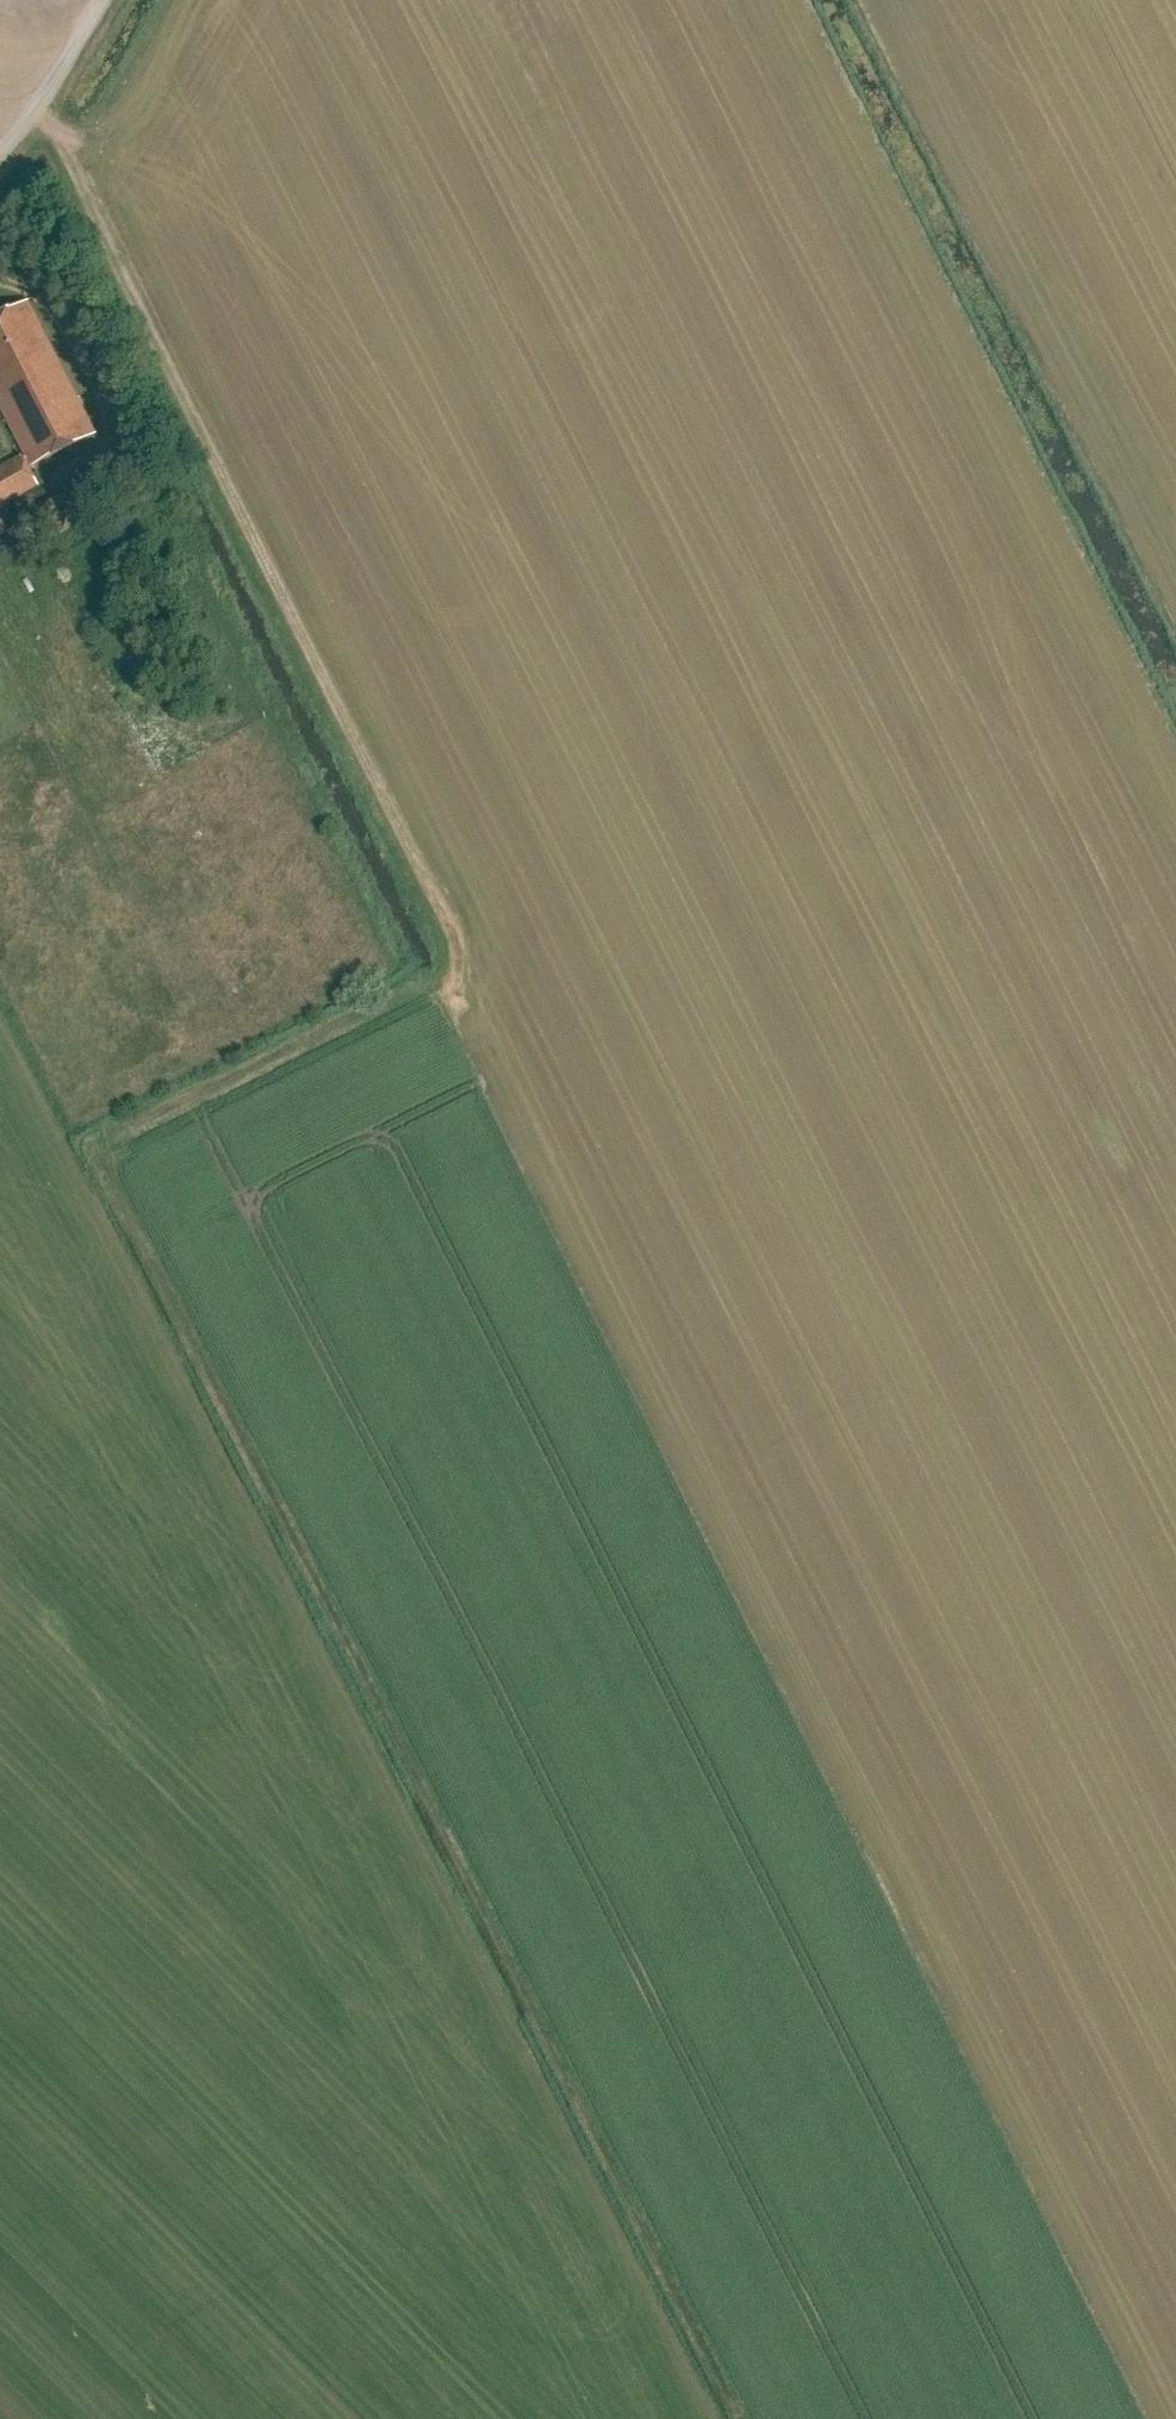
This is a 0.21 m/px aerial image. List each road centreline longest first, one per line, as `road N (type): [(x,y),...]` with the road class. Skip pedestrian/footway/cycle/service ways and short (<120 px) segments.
road 1 (unclassified): [(0,155),(91,0)]

